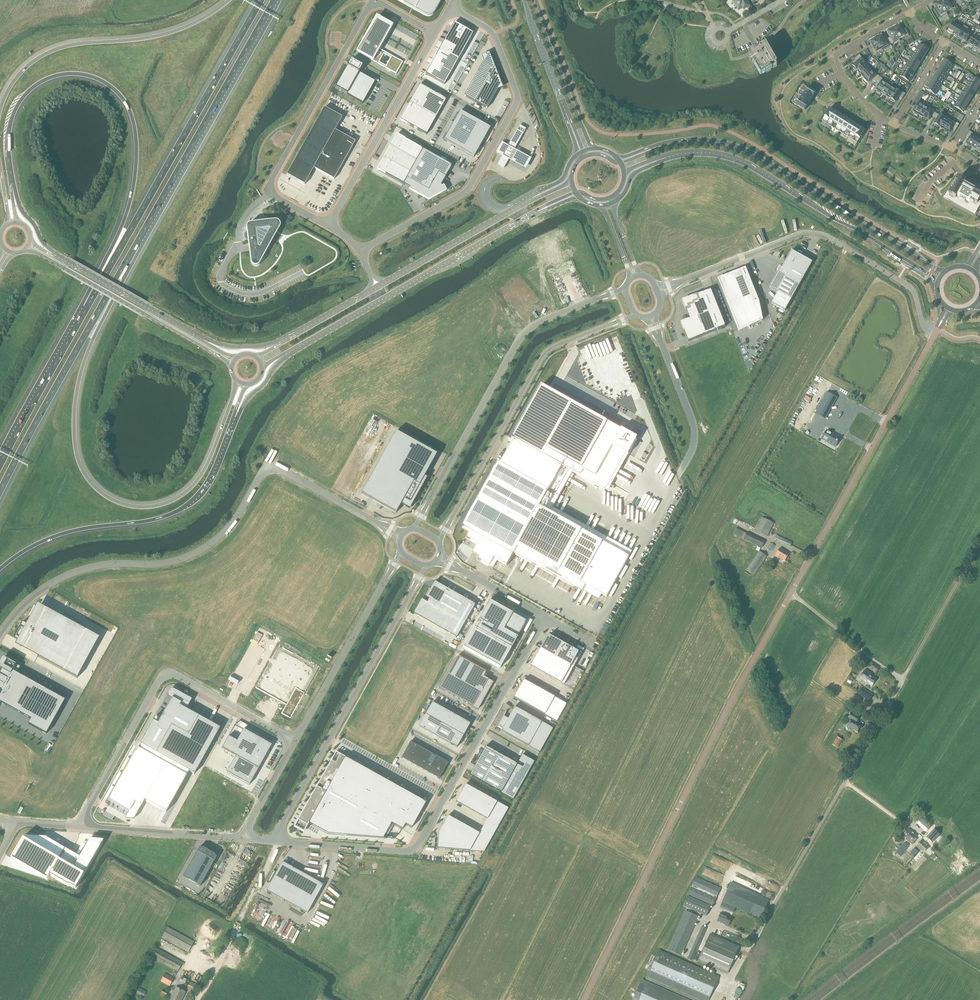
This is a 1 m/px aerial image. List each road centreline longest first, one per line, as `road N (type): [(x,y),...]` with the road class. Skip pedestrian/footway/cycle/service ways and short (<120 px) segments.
road 1 (motorway): [(238,381),(208,463),(181,495),(136,507),(88,479),(74,437),(78,385),(136,245)]
road 2 (unclassified): [(583,999),(791,593)]
road 3 (unclassified): [(0,633),(33,596),(72,573),(165,563),(202,549),(271,469),(378,523)]
road 4 (motorway): [(15,188),(9,131),(28,92),(70,73),(113,87),(134,124),(135,178),(87,307)]
road 5 (unclassified): [(545,617),(417,847),(273,842)]
road 6 (unclassified): [(328,226),(271,193),(272,178),(371,2),(435,33)]
road 7 (motorway): [(261,0),(87,307)]
road 8 (unclassified): [(452,7),(493,34),(517,101),(468,190),(360,251)]
road 9 (unclassified): [(625,288),(522,337),(414,528)]
road 10 (primary): [(943,273),(742,150),(702,141),(653,148)]
road 11 (unclassified): [(77,827),(167,674),(295,740)]
road 12 (primary): [(654,162),(693,152),(743,162),(938,280)]
road 13 (unclassified): [(438,542),(542,356),(636,314)]
road 14 (unclassified): [(273,842),(425,565)]
road 15 (unclassified): [(749,949),(902,681)]
road 16 (motorway): [(0,569),(65,533),(180,509),(208,480),(234,416)]
road 17 (unclassified): [(935,332),(923,323),(909,287),(819,234),(799,234),(685,279)]
road 18 (unclassified): [(791,593),(935,332)]
road 19 (primary): [(289,353),(539,211)]
road 20 (motorway): [(136,245),(274,0)]
road 21 (motorway): [(0,491),(136,245)]
road 22 (motorway): [(229,0),(166,34),(51,51),(17,77),(0,110)]
road 23 (primary): [(26,249),(232,365)]
road 24 (unclassified): [(328,226),(435,33)]
road 25 (unclassified): [(401,551),(295,740)]
road 26 (primary): [(538,195),(377,287)]
road 27 (motorway): [(87,307),(0,465)]
road 28 (residential): [(911,12),(835,55),(856,92),(894,125)]
road 29 (primary): [(202,341),(51,255)]
road 30 (unclassified): [(240,839),(77,827)]
road 31 (secondary): [(592,149),(532,0)]
road 32 (unclassified): [(902,681),(791,593)]
road 33 (unclassified): [(662,345),(694,429),(678,476)]
road 34 (secondary): [(524,0),(570,123)]
road 35 (unclassified): [(902,681),(963,574)]

